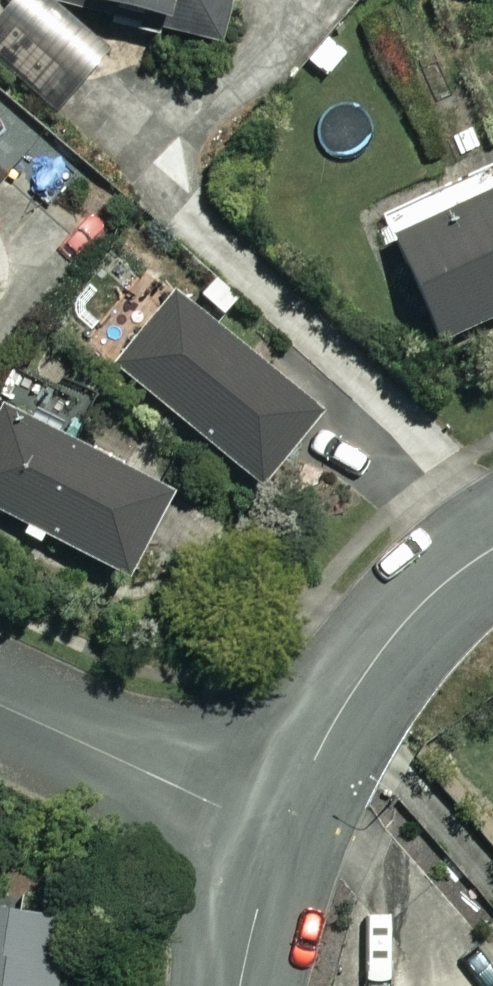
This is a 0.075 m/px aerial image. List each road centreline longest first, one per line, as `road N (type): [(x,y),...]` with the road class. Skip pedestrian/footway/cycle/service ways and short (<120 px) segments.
road 1 (residential): [(492,550),(404,621),(340,708),(279,836)]
road 2 (residential): [(0,705),(279,836)]
road 3 (residential): [(279,836),(240,985)]

